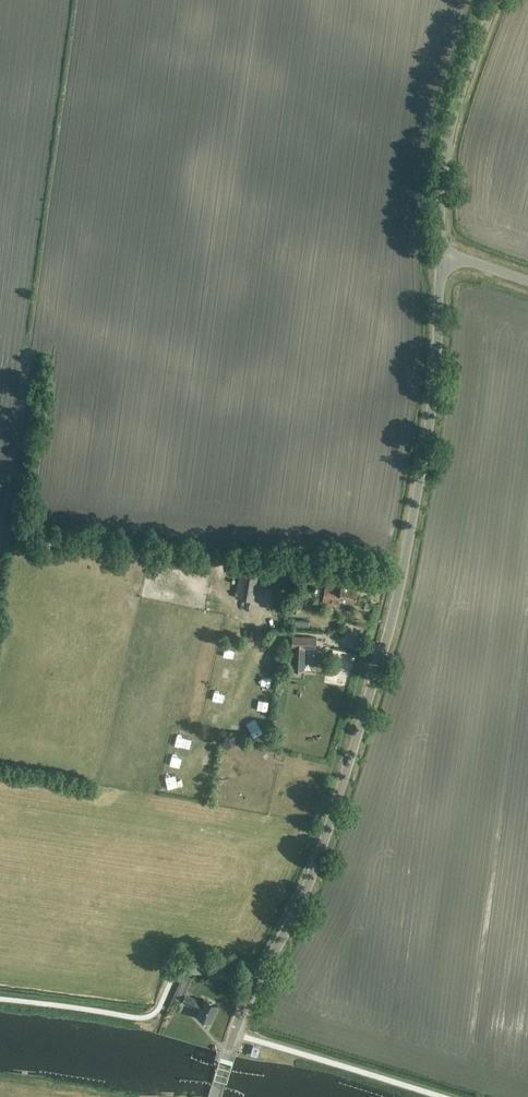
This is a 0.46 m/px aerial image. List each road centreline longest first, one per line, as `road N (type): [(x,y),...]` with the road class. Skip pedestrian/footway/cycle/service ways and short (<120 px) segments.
road 1 (unclassified): [(256,985),(317,860),(394,608),(431,413),(440,258)]
road 2 (unclassified): [(440,258),(449,134),(496,0)]
road 3 (unclassified): [(215,1096),(256,985)]

